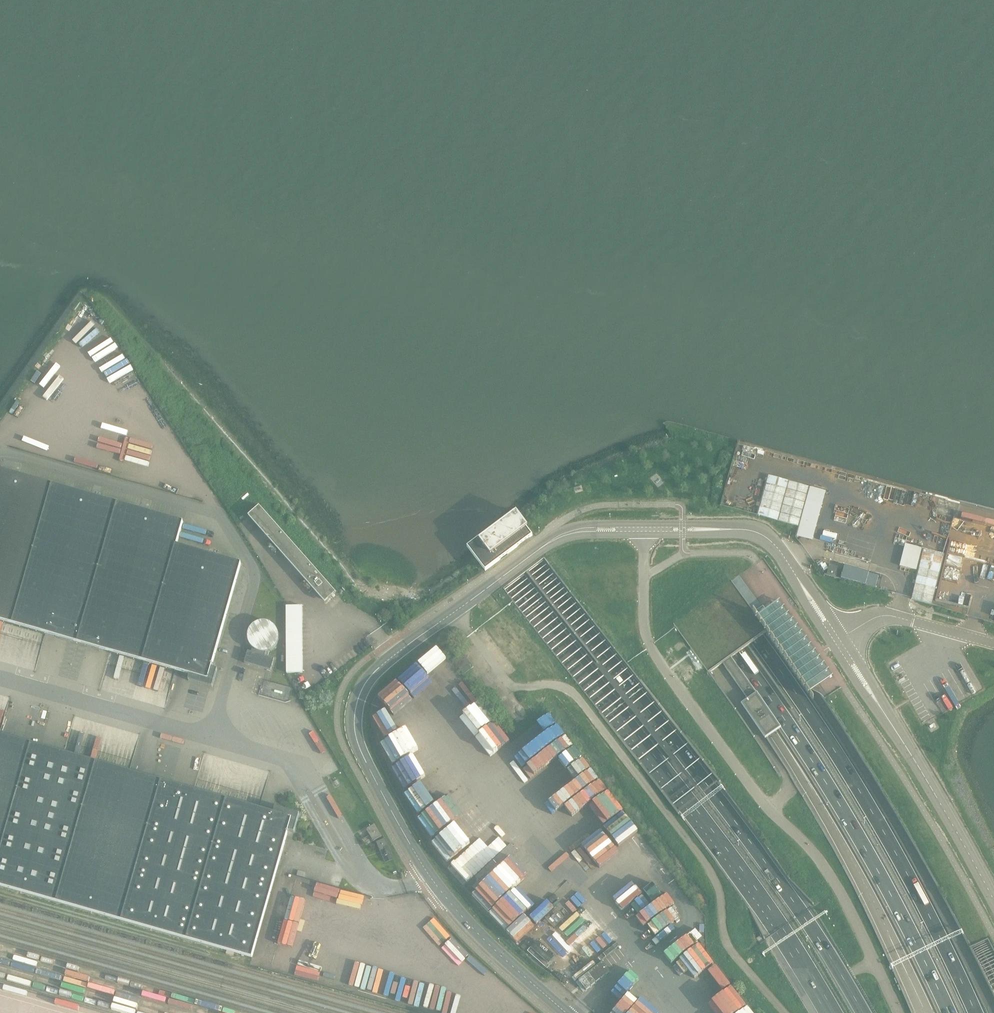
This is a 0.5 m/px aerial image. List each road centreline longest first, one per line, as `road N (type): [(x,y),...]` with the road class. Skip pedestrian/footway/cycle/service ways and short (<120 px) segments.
road 1 (motorway): [(196,0),(272,159),(404,383),(788,895),(862,1012)]
road 2 (motorway): [(172,0),(271,204),(385,393),(516,581),(767,906),(833,1012)]
road 3 (motorway): [(948,1012),(822,777),(532,391),(439,248),(307,0)]
road 4 (motorway): [(975,1012),(899,858),(839,760),(493,273),(343,0)]
road 5 (unclassified): [(568,1012),(466,920),(406,838),(356,732),(364,687),(560,537),(586,531),(758,534),(780,551),(838,640)]
road 6 (unclassified): [(838,640),(993,902)]
road 7 (unclassified): [(993,644),(886,616),(838,640)]

